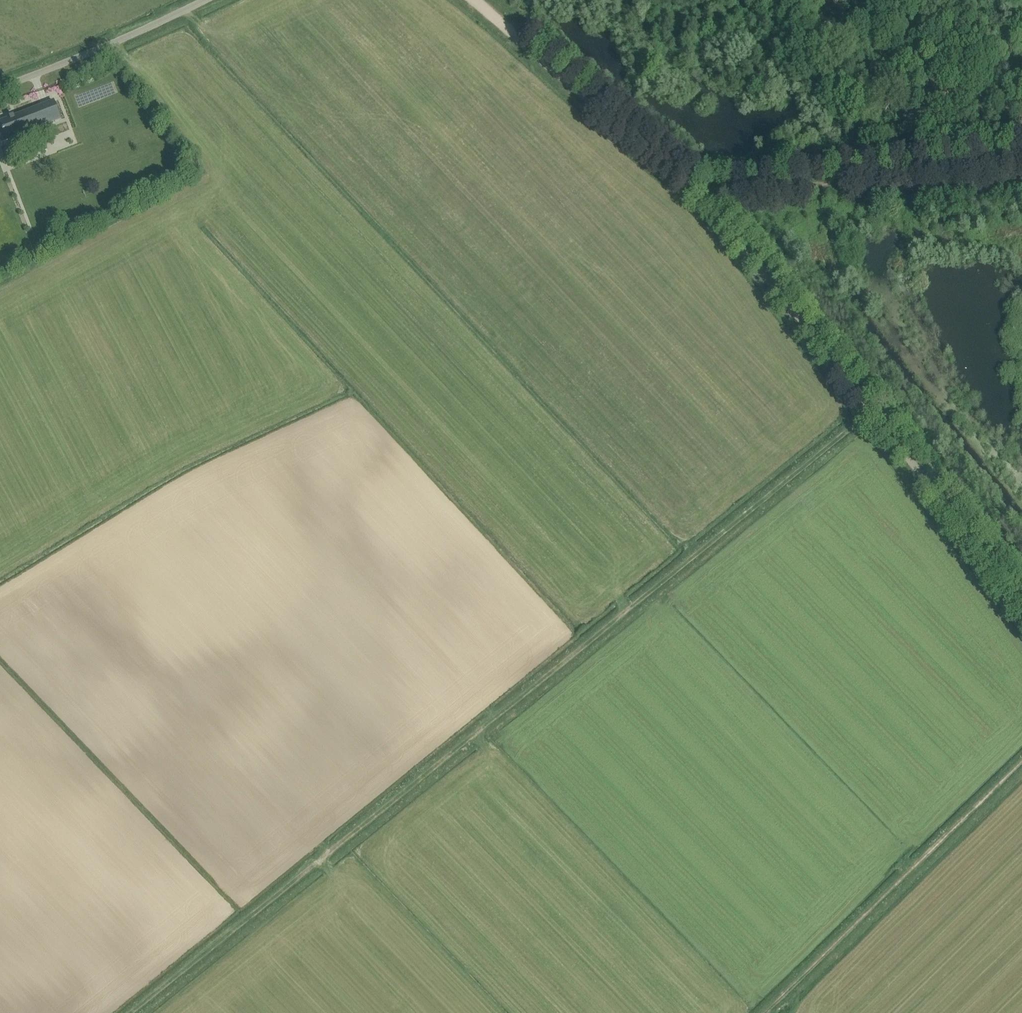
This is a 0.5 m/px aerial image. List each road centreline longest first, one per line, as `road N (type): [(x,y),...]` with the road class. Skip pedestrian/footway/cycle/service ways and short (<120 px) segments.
road 1 (track): [(136,1012),(870,410)]
road 2 (unclassified): [(473,0),(703,195),(1021,605)]
road 3 (unclassified): [(203,0),(0,86)]

